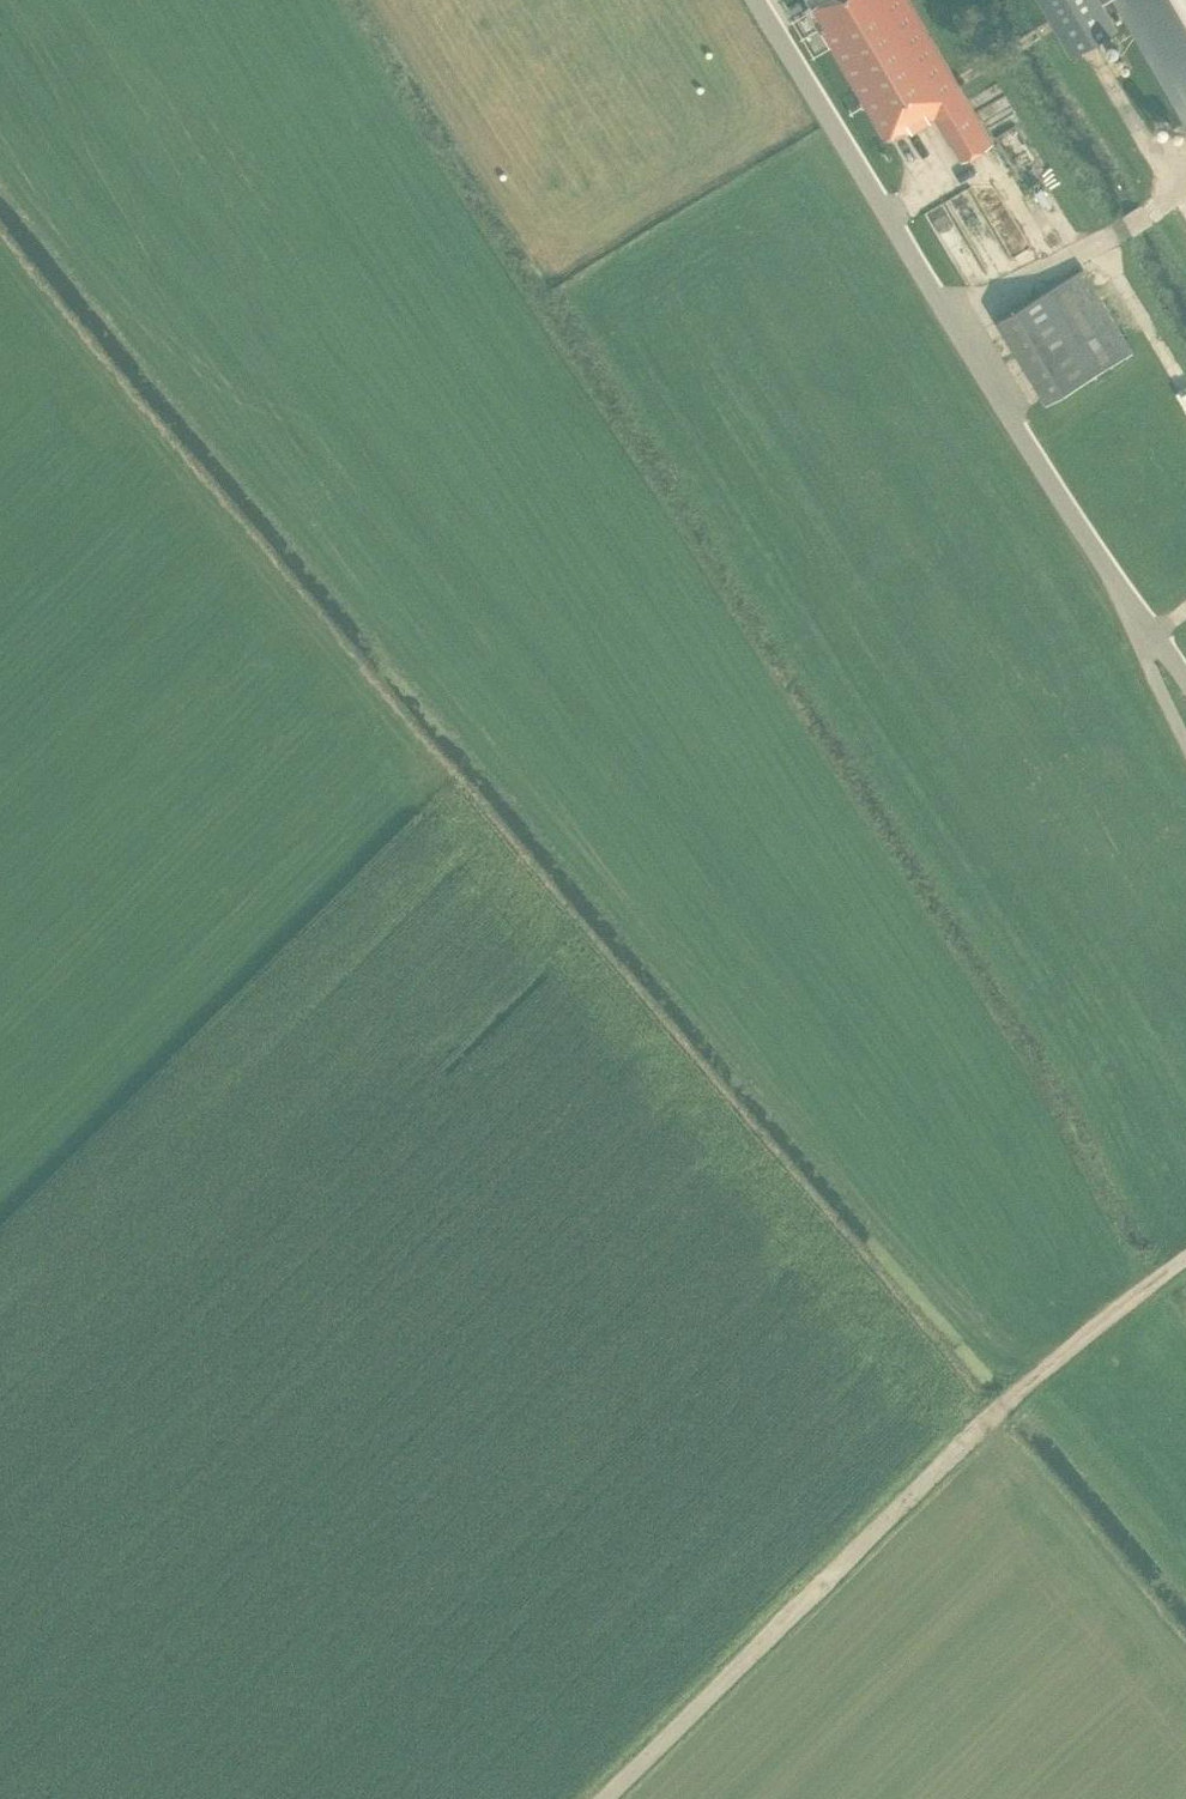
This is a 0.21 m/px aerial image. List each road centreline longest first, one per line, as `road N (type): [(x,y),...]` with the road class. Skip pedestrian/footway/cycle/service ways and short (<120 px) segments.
road 1 (track): [(603,1798),(1012,1400),(1173,1267)]
road 2 (unclassified): [(1129,603),(754,0)]
road 3 (unclassified): [(1185,730),(1129,603)]

